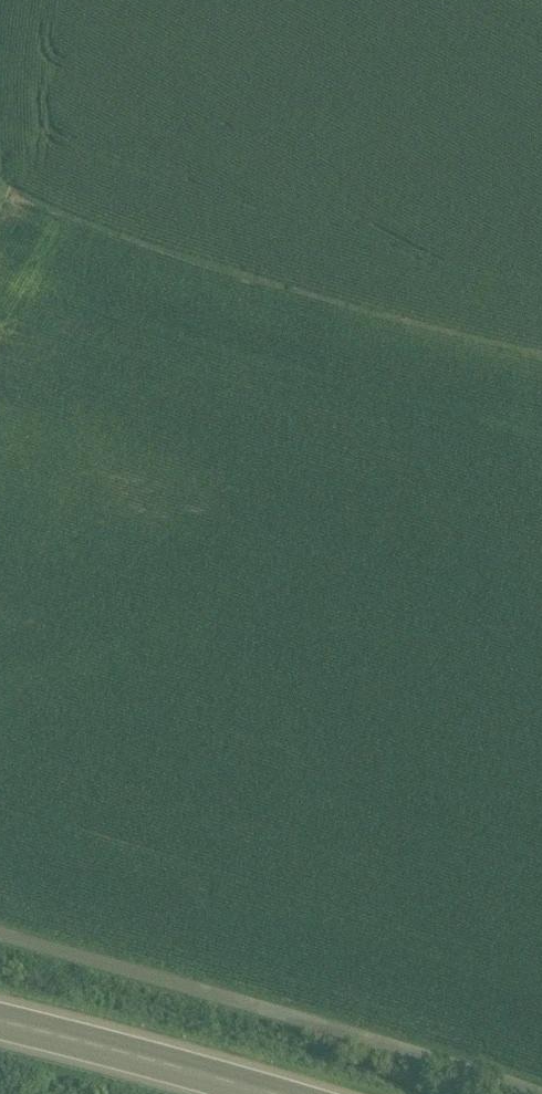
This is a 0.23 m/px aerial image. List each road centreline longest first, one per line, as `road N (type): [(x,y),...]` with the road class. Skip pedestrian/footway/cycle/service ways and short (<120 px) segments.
road 1 (unclassified): [(532,1093),(0,938)]
road 2 (primary): [(270,1093),(0,1024)]

